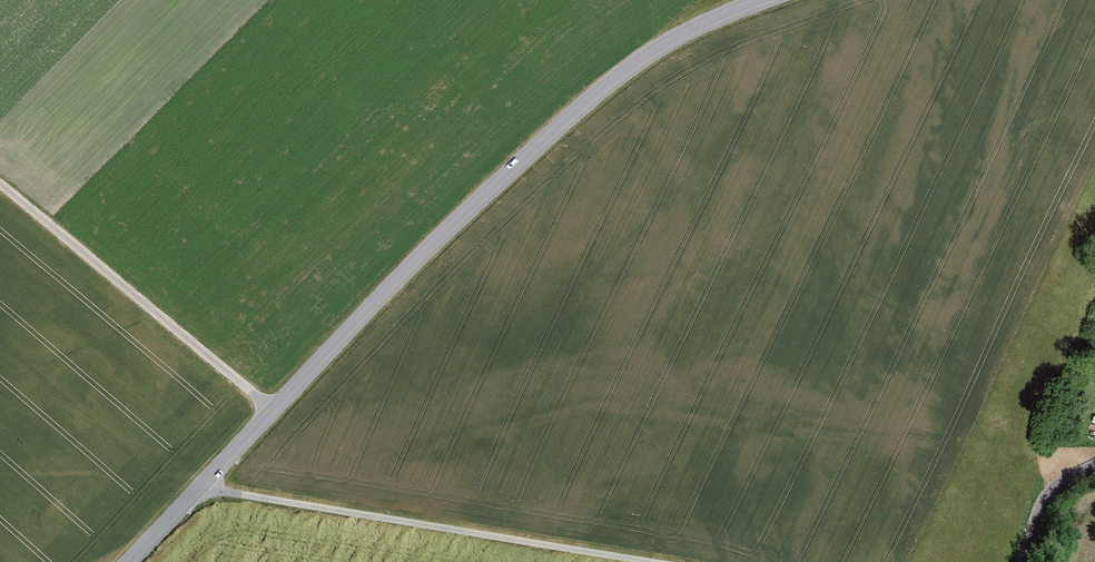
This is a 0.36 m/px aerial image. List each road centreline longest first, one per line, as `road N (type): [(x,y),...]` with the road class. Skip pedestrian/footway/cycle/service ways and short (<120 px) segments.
road 1 (tertiary): [(130,561),(377,301),(587,102),(668,43),(762,0)]
road 2 (track): [(199,488),(648,561)]
road 3 (track): [(0,184),(275,409)]
road 4 (unclassified): [(1025,561),(1056,484),(1094,467)]

